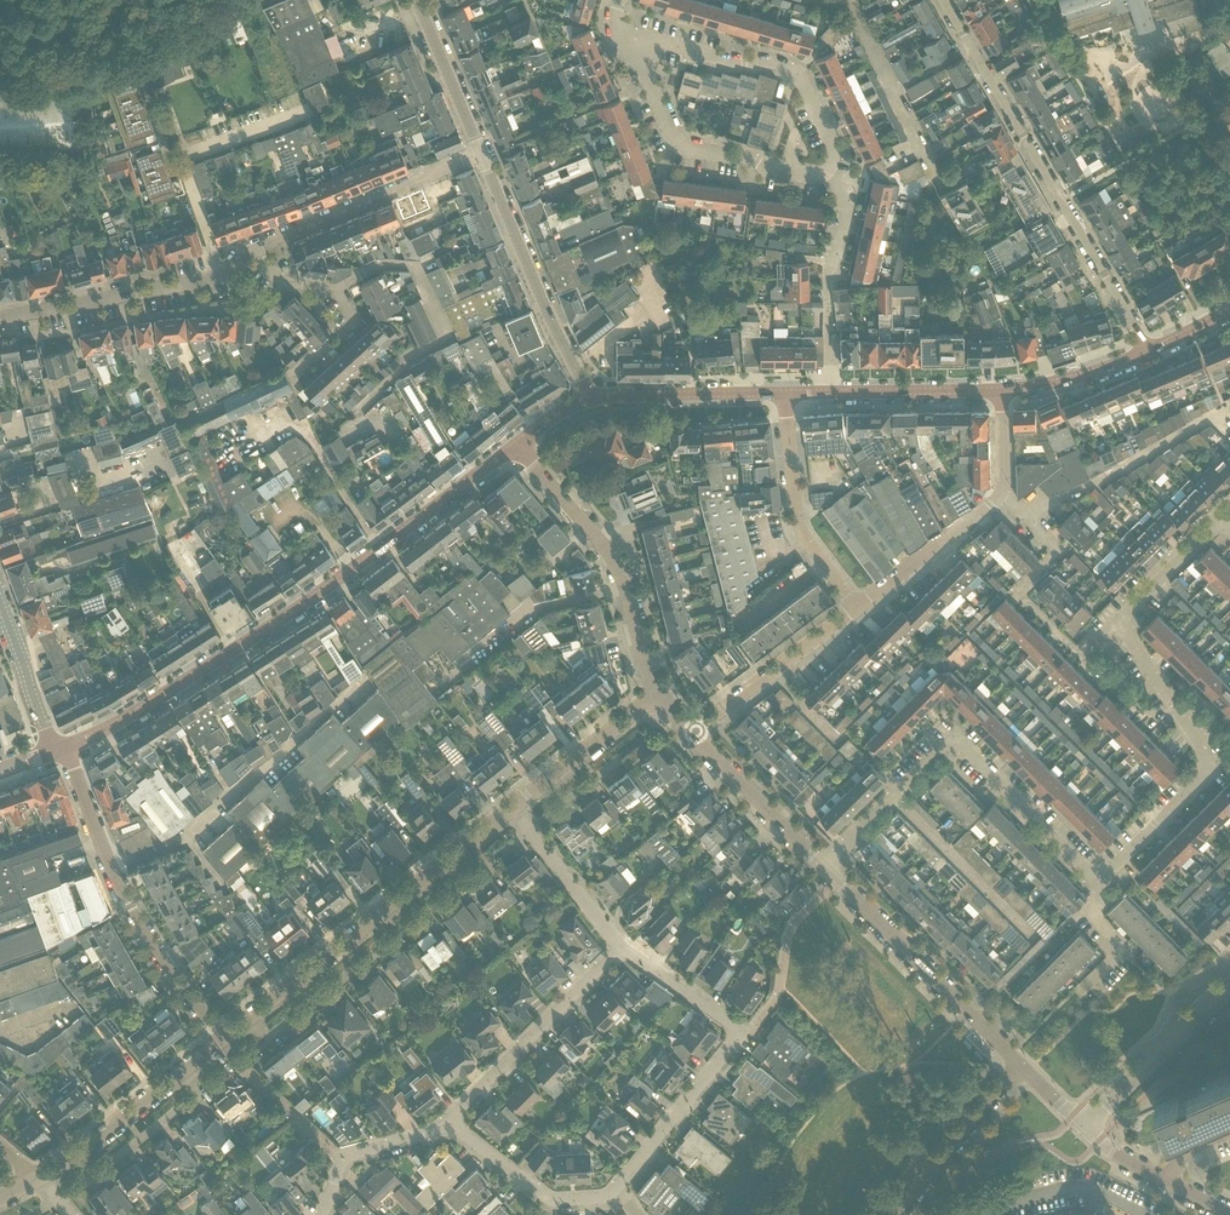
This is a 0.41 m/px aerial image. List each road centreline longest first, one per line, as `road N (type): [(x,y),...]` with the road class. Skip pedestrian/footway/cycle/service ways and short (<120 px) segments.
road 1 (tertiary): [(58,749),(133,713),(327,589),(516,444)]
road 2 (residential): [(1146,352),(943,0)]
road 3 (residential): [(742,1034),(605,1198),(551,1200),(449,1130)]
road 4 (residential): [(529,832),(273,1036),(248,1018)]
road 5 (residential): [(248,1018),(512,810)]
road 6 (unclassified): [(221,1039),(130,907),(58,749)]
road 7 (residential): [(1097,876),(1213,768),(1120,621)]
road 8 (tertiary): [(657,695),(615,567),(516,444)]
road 9 (residential): [(893,796),(953,737),(1097,876)]
road 10 (tertiary): [(1020,1067),(823,867)]
road 11 (residential): [(829,172),(834,147),(790,69),(659,41),(643,50)]
road 12 (tertiary): [(587,397),(481,156)]
road 13 (residential): [(829,172),(774,171),(743,157),(688,150),(671,137),(643,50)]
road 14 (residential): [(299,116),(180,159),(223,278)]
road 15 (residential): [(449,1130),(460,1108),(621,946)]
road 16 (residential): [(254,251),(481,156)]
road 17 (residential): [(857,607),(796,522),(784,393)]
road 18 (residential): [(0,320),(223,278)]
road 19 (tertiary): [(784,393),(1000,392)]
road 20 (residential): [(184,1068),(203,1092),(57,1200)]
road 21 (residential): [(690,736),(857,607)]
road 22 (residential): [(303,374),(351,330),(350,317),(337,289),(274,275),(254,251)]
road 23 (residential): [(893,796),(1035,936)]
road 24 (tertiary): [(587,397),(784,393)]
road 25 (residential): [(897,1214),(1020,1067)]
road 26 (tertiary): [(823,867),(690,736)]
road 27 (residential): [(512,810),(657,695)]
road 28 (residential): [(857,607),(1002,495)]
road 29 (residential): [(40,1176),(184,1068)]
road 30 (tertiary): [(481,156),(416,0)]
road 31 (residential): [(449,1130),(350,1155),(323,1214)]
road 32 (unclassified): [(1081,993),(1126,947),(1090,911),(1098,903),(1097,876)]
road 33 (unclassified): [(58,749),(0,608)]
road 34 (tertiary): [(1000,392),(1069,380),(1146,352)]
road 35 (residential): [(1120,621),(1229,518)]
road 36 (residential): [(742,1034),(621,946)]
road 37 (residential): [(621,946),(529,832)]
road 38 (residential): [(1002,495),(1060,554),(1018,595)]
road 39 (residential): [(828,304),(845,214),(829,172)]

